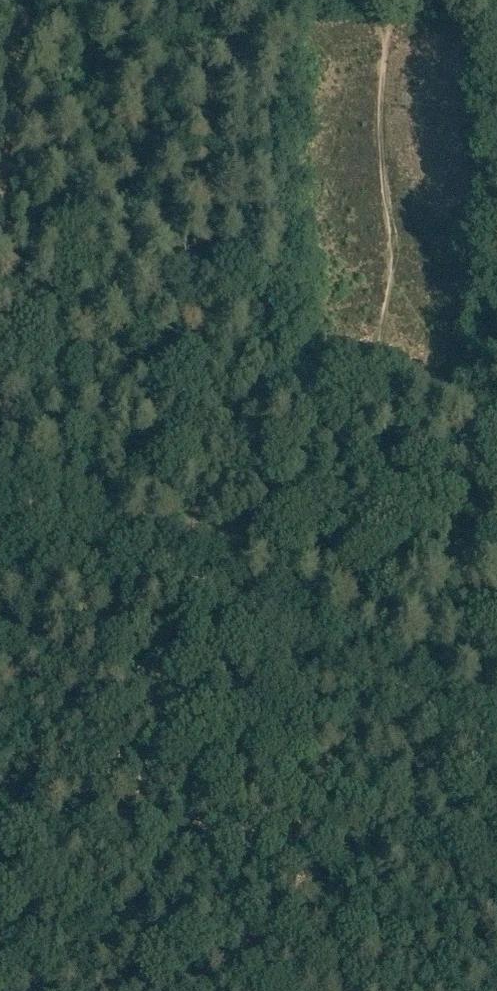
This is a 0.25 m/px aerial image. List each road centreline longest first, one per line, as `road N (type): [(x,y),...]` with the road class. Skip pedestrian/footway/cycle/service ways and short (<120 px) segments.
road 1 (track): [(108,990),(89,942),(30,895),(4,811),(4,753),(37,630),(14,502)]
road 2 (track): [(304,630),(14,502)]
road 3 (track): [(382,676),(496,743)]

